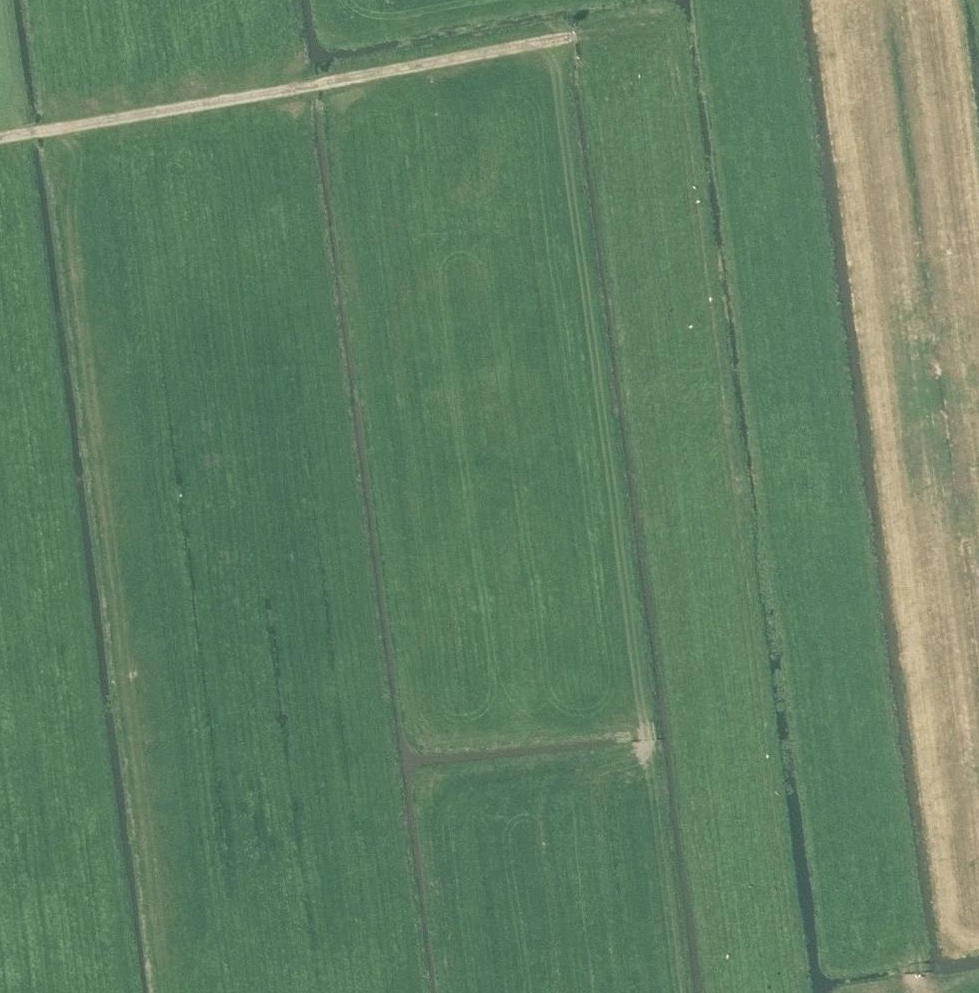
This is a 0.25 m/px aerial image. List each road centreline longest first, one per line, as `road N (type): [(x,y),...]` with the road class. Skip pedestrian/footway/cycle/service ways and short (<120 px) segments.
road 1 (track): [(0,135),(575,36)]

